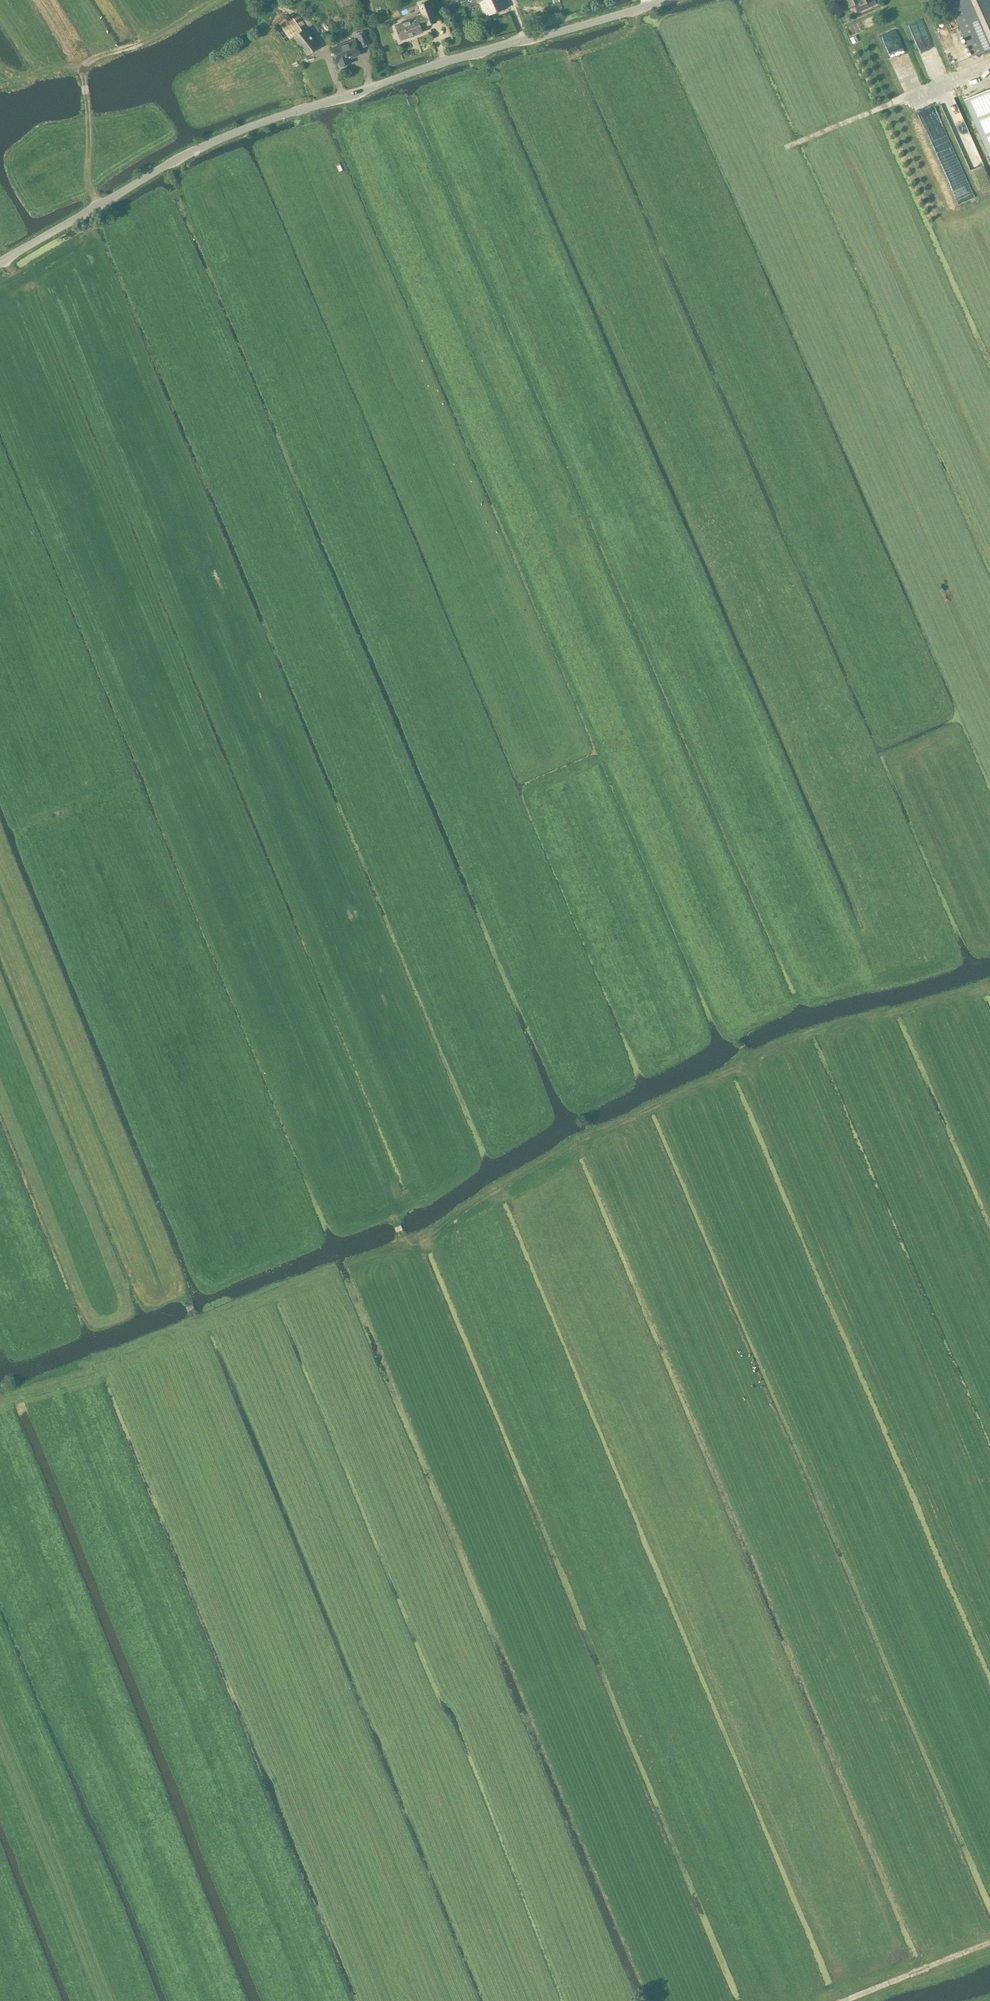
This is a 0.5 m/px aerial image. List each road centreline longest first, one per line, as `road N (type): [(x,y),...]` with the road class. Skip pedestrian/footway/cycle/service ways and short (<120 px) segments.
road 1 (tertiary): [(0,262),(247,128),(412,71),(669,0)]
road 2 (track): [(847,2000),(989,1942)]

